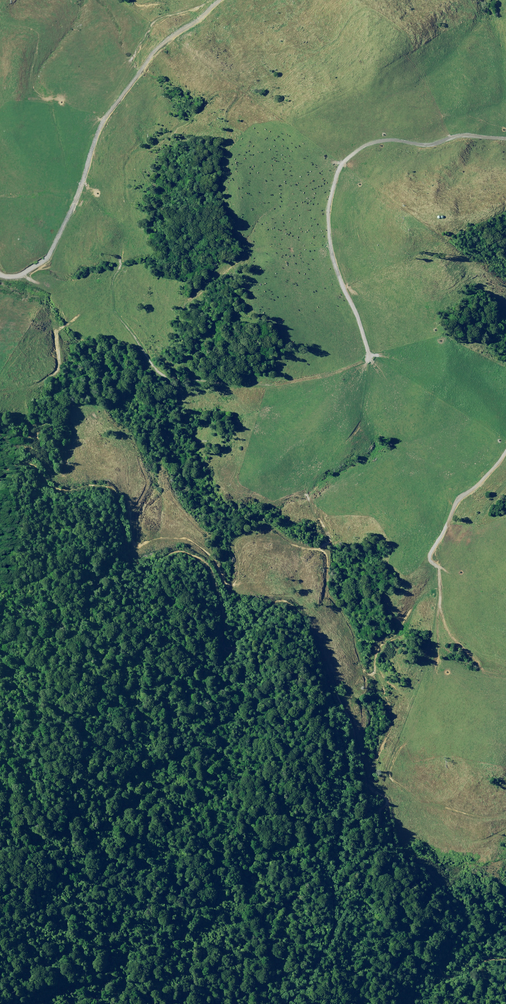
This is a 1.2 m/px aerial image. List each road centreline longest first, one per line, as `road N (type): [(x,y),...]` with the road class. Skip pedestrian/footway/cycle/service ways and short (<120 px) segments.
road 1 (track): [(0,481),(24,465),(52,488),(110,493),(134,561),(175,550),(202,560),(228,643),(275,602),(303,619),(381,804),(375,842),(331,903),(324,948),(289,1003)]
road 2 (track): [(310,632),(327,591),(329,491),(421,447),(431,427),(420,397),(346,345),(313,226),(376,157),(456,152),(505,137)]
road 3 (track): [(505,958),(465,979),(433,977),(442,914),(434,883),(393,849),(381,801)]

